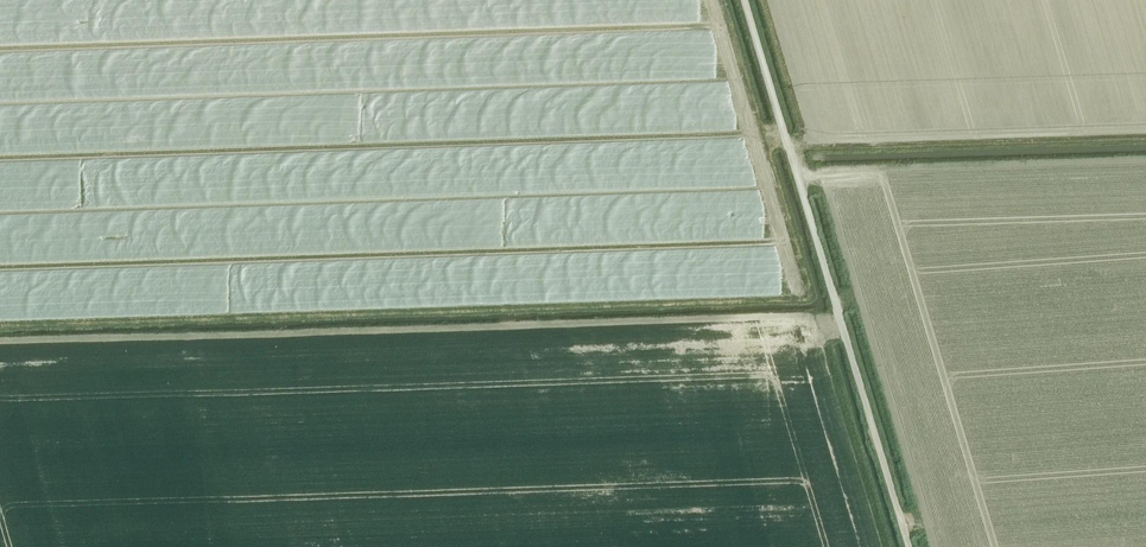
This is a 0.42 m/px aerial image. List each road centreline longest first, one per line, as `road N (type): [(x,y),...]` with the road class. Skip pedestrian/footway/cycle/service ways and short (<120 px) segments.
road 1 (unclassified): [(910,546),(744,0)]

